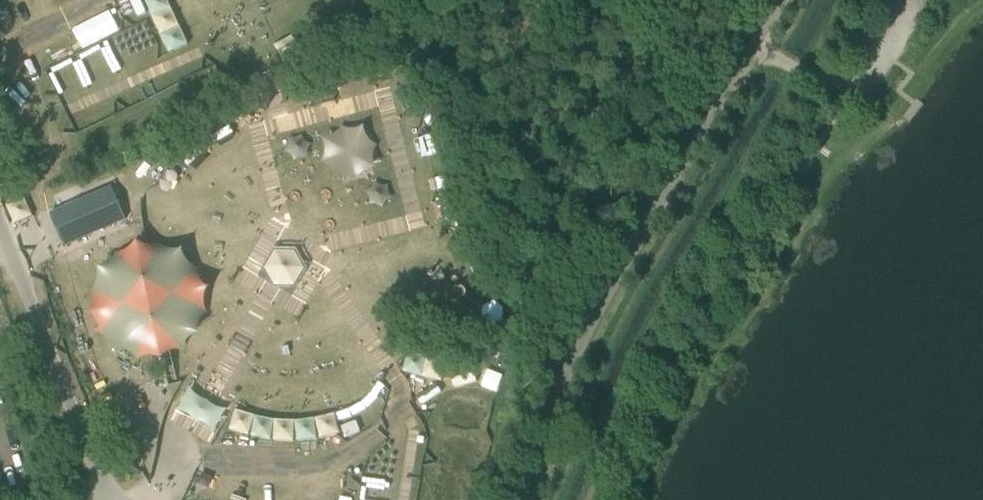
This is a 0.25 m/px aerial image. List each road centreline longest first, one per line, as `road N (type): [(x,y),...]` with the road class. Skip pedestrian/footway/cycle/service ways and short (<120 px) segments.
road 1 (unclassified): [(526,499),(588,314),(777,0)]
road 2 (unclassified): [(109,499),(0,224)]

